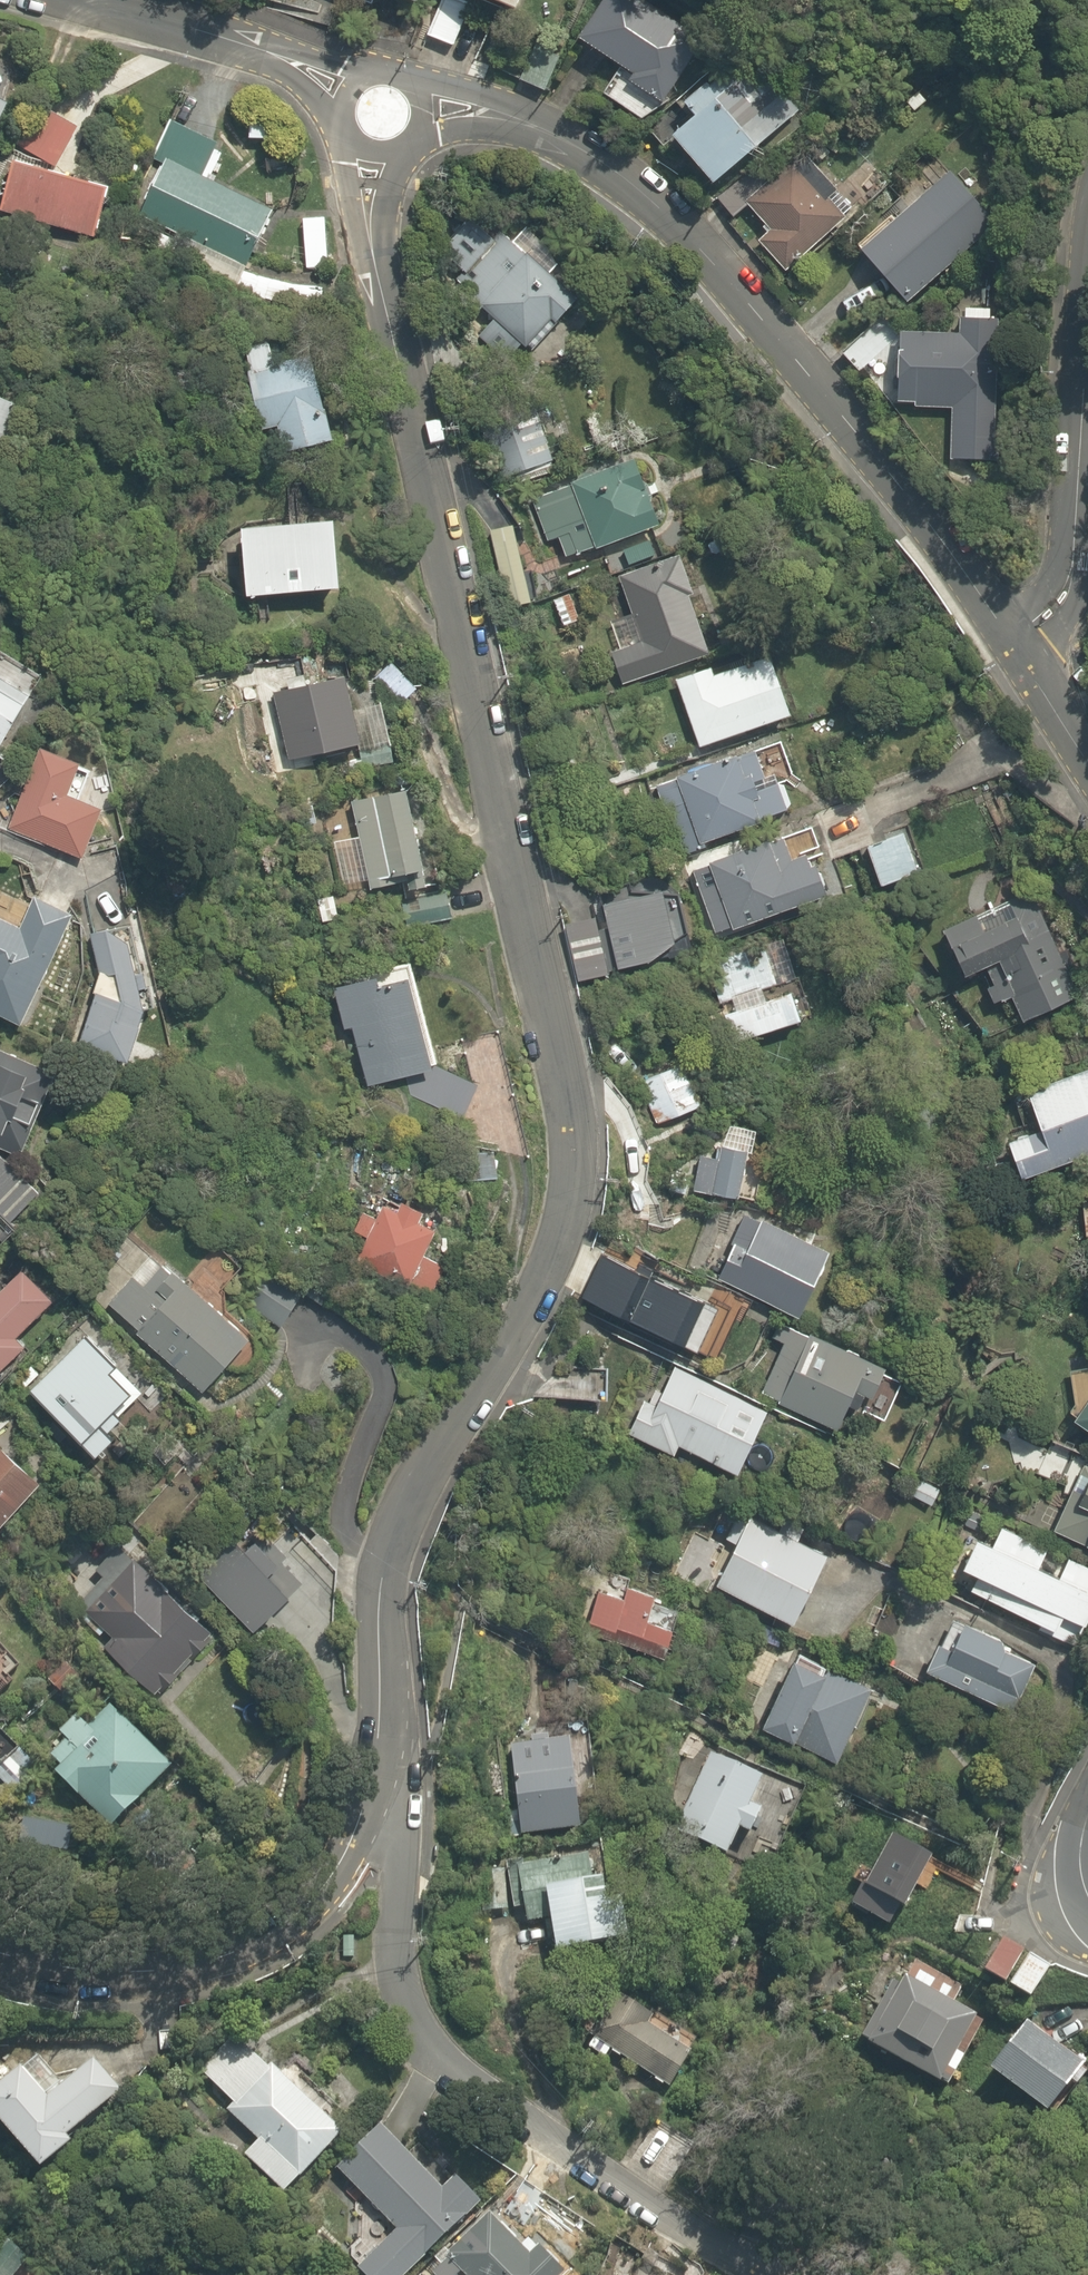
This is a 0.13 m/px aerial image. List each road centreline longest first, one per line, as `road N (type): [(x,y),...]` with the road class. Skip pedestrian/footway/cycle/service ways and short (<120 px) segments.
road 1 (residential): [(398,1833),(396,1548),(577,1226),(580,1132),(492,711),(383,302),(368,201),(377,152)]
road 2 (residential): [(424,110),(460,108),(550,131),(646,196),(720,266),(1005,636)]
road 3 (residential): [(724,2273),(476,2106),(412,2007),(398,1833)]
road 4 (residential): [(0,1981),(34,1995),(153,1987),(236,1966),(319,1921),(398,1833)]
road 5 (residential): [(1005,636),(1067,574),(1087,347)]
road 6 (residential): [(100,0),(278,58),(349,94)]
road 7 (residential): [(1005,636),(1087,768)]
road 8 (residential): [(1087,1803),(1072,1831),(1066,1885),(1087,1926)]

